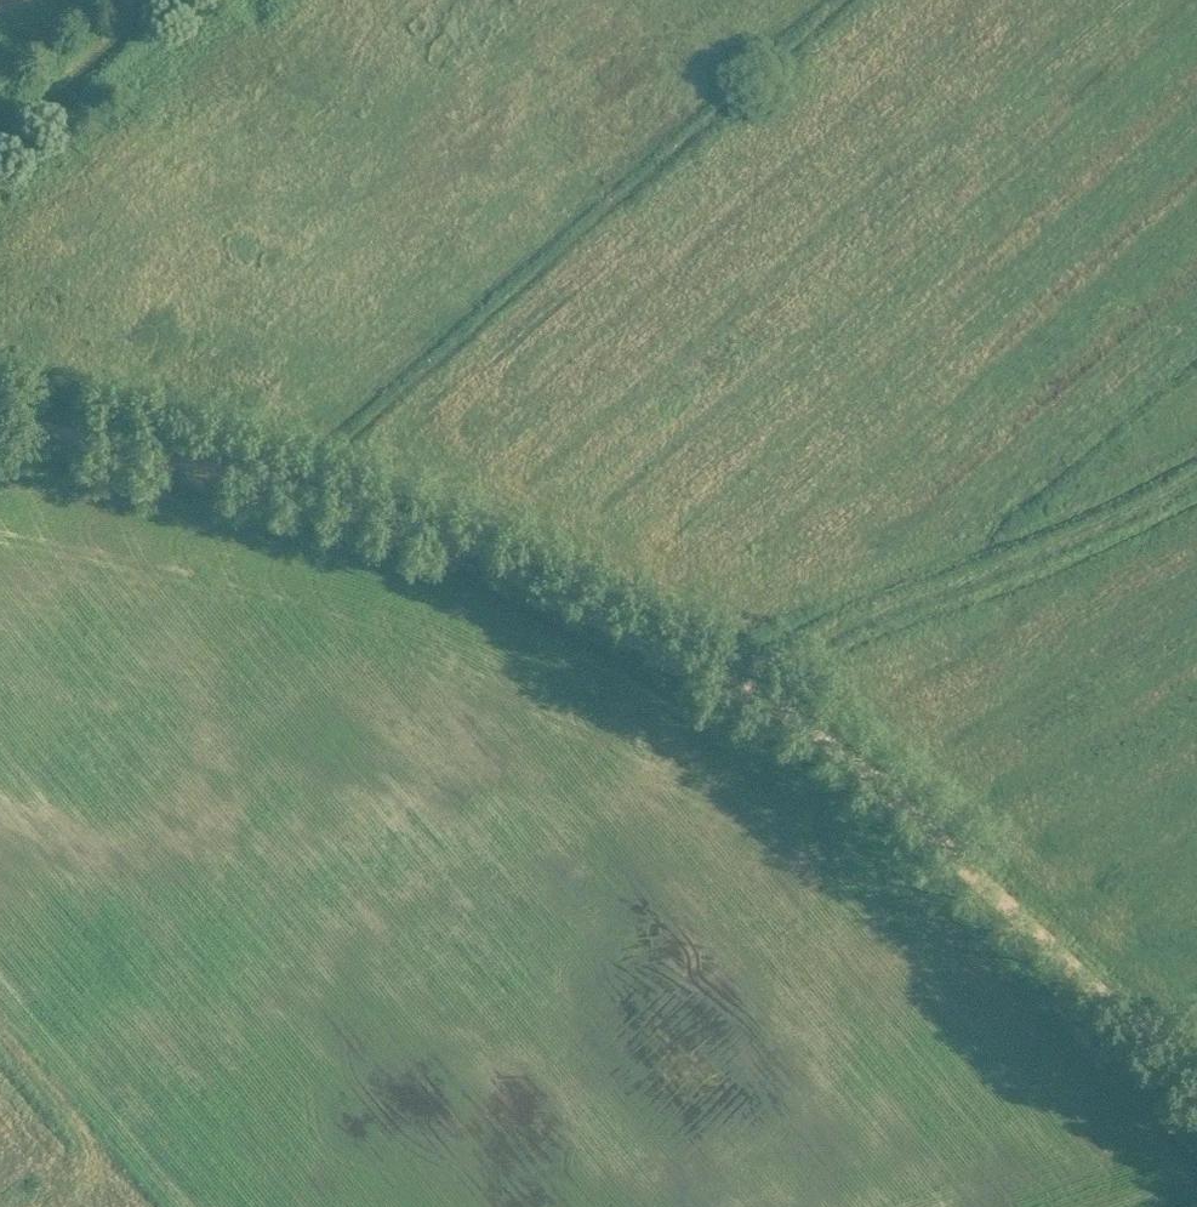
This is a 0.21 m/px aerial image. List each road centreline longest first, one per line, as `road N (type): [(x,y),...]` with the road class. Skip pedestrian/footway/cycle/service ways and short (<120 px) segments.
road 1 (track): [(1196,1084),(789,710),(688,649),(555,582),(303,489),(0,428)]

